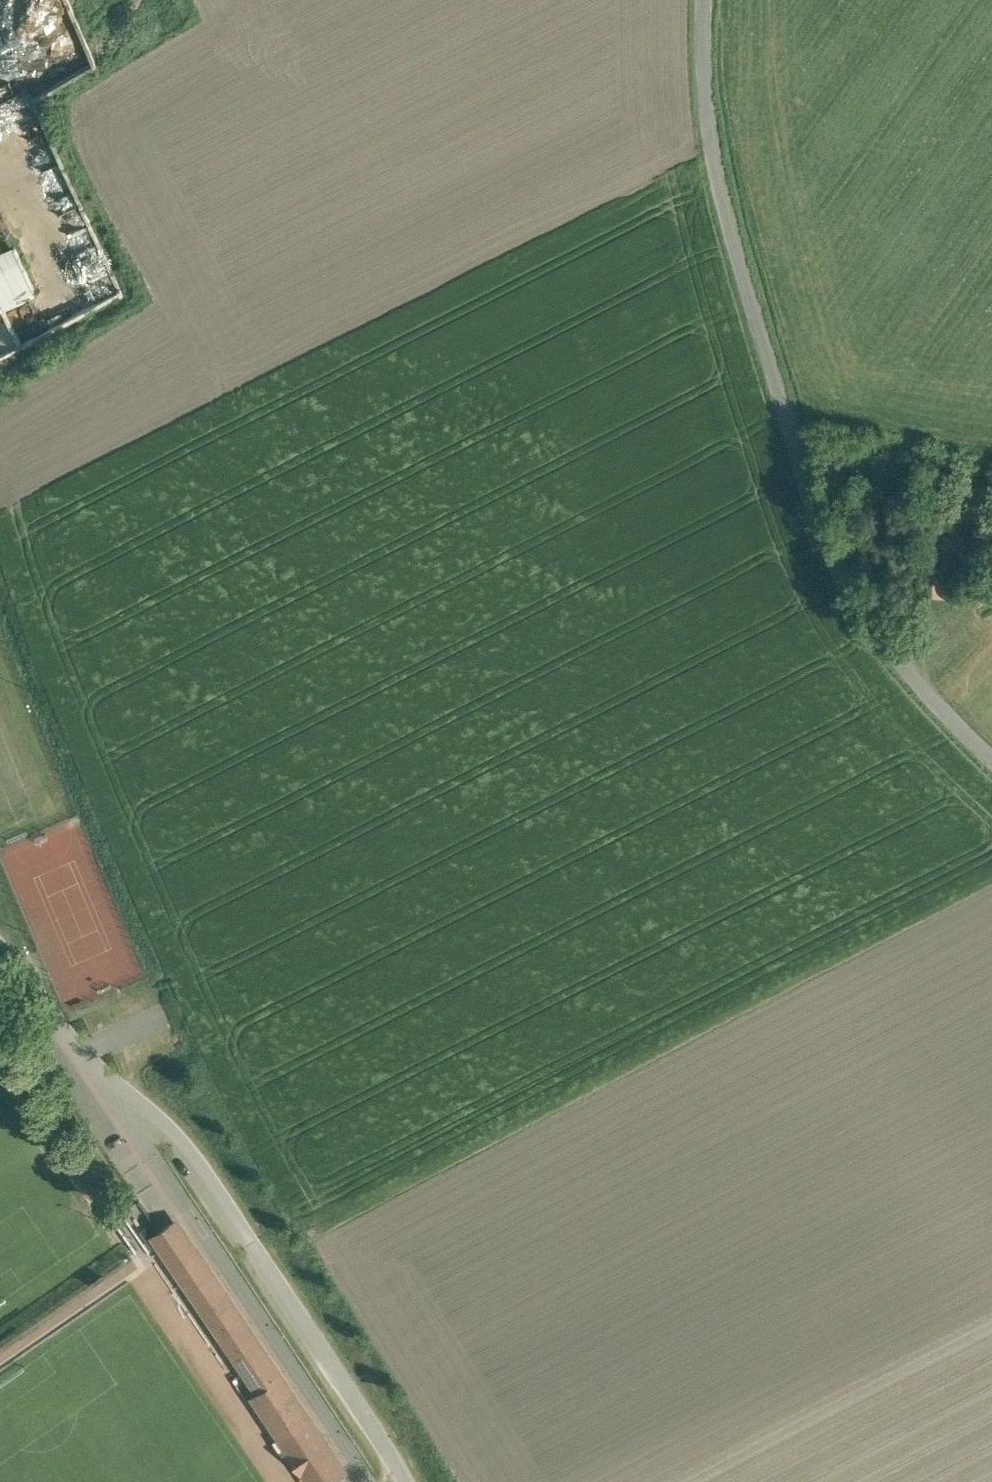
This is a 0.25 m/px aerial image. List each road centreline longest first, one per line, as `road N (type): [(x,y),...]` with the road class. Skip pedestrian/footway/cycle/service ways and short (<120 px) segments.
road 1 (unclassified): [(706,0),(709,92),(734,236),(816,507),(850,591),(934,702),(991,760)]

